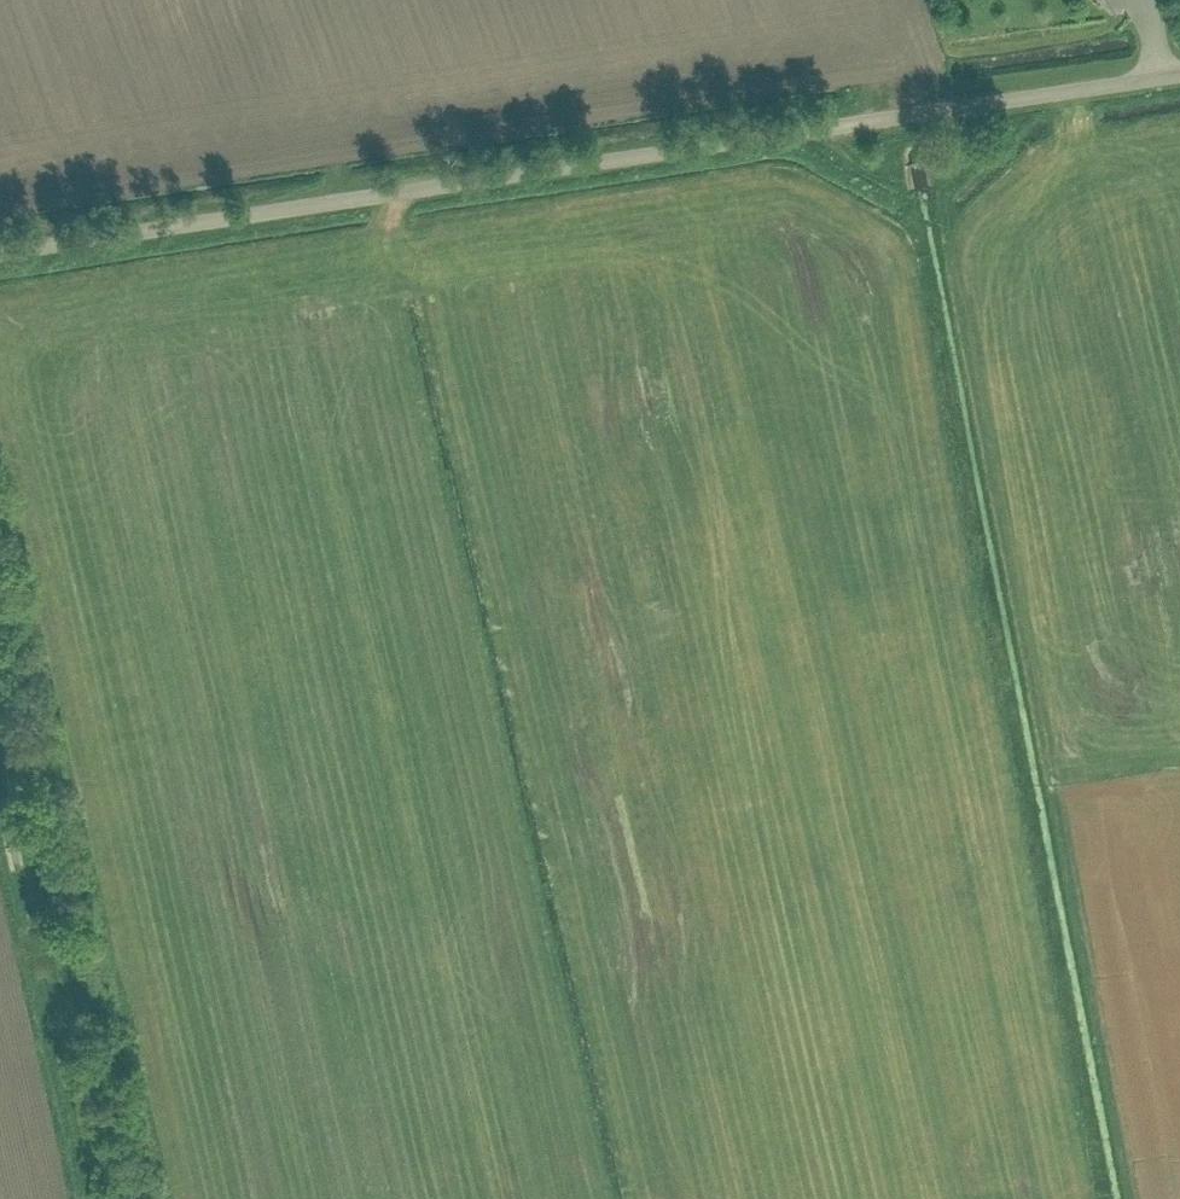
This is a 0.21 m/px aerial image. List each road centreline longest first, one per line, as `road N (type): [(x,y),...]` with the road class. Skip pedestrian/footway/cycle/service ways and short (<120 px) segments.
road 1 (unclassified): [(1179,70),(0,247)]
road 2 (track): [(0,755),(103,1198)]

